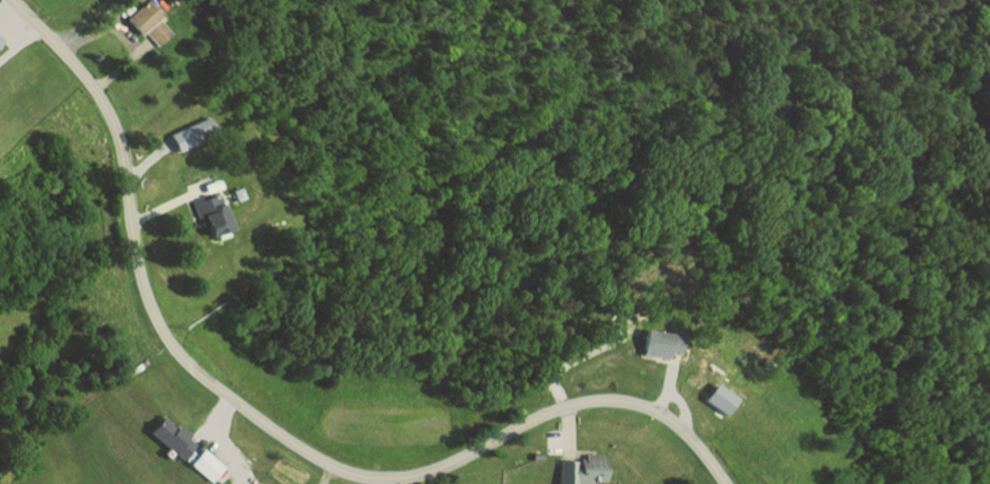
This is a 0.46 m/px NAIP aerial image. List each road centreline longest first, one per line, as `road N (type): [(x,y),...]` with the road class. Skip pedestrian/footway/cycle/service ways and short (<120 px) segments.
road 1 (secondary): [(728,483),(672,420),(610,399),(561,406),(439,468),(403,477),(341,469),(277,431),(169,337),(140,262),(114,120),(72,58),(15,0)]

